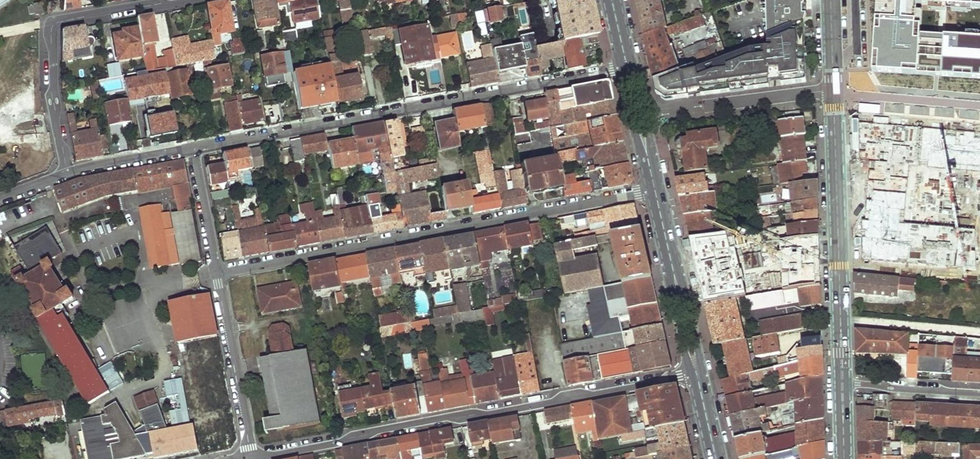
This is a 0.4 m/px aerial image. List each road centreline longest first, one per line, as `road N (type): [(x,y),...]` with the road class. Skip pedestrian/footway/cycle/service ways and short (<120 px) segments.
road 1 (residential): [(247,452),(697,375)]
road 2 (residential): [(217,272),(655,192)]
road 3 (residential): [(627,69),(195,149)]
road 4 (tertiary): [(843,384),(834,91)]
road 5 (residential): [(183,0),(51,30),(50,78),(66,174)]
road 6 (residential): [(217,272),(247,452)]
road 7 (residential): [(843,384),(979,393)]
road 8 (residential): [(834,91),(703,107)]
road 9 (residential): [(66,174),(195,149)]
road 10 (residential): [(195,149),(217,272)]

